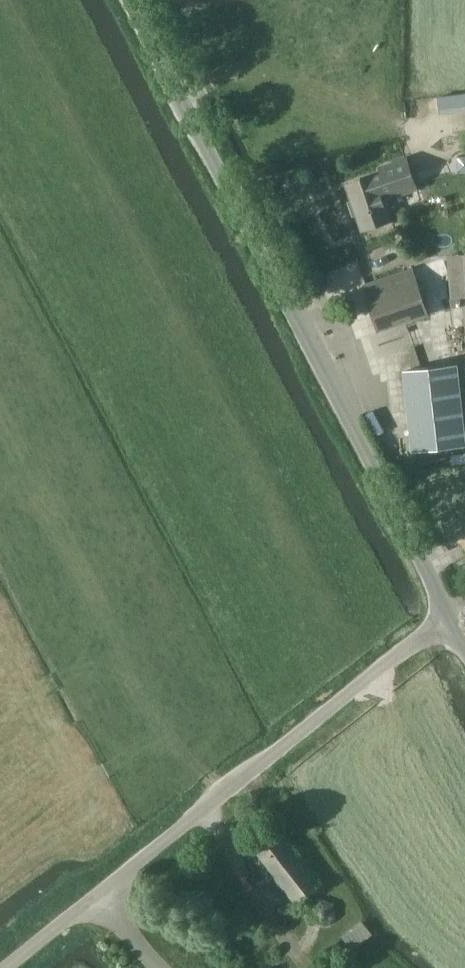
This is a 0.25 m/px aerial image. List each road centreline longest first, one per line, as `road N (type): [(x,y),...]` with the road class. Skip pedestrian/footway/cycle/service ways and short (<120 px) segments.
road 1 (unclassified): [(452,621),(128,0)]
road 2 (unclassified): [(10,967),(452,621)]
road 3 (track): [(221,798),(204,775),(151,592),(0,301)]

